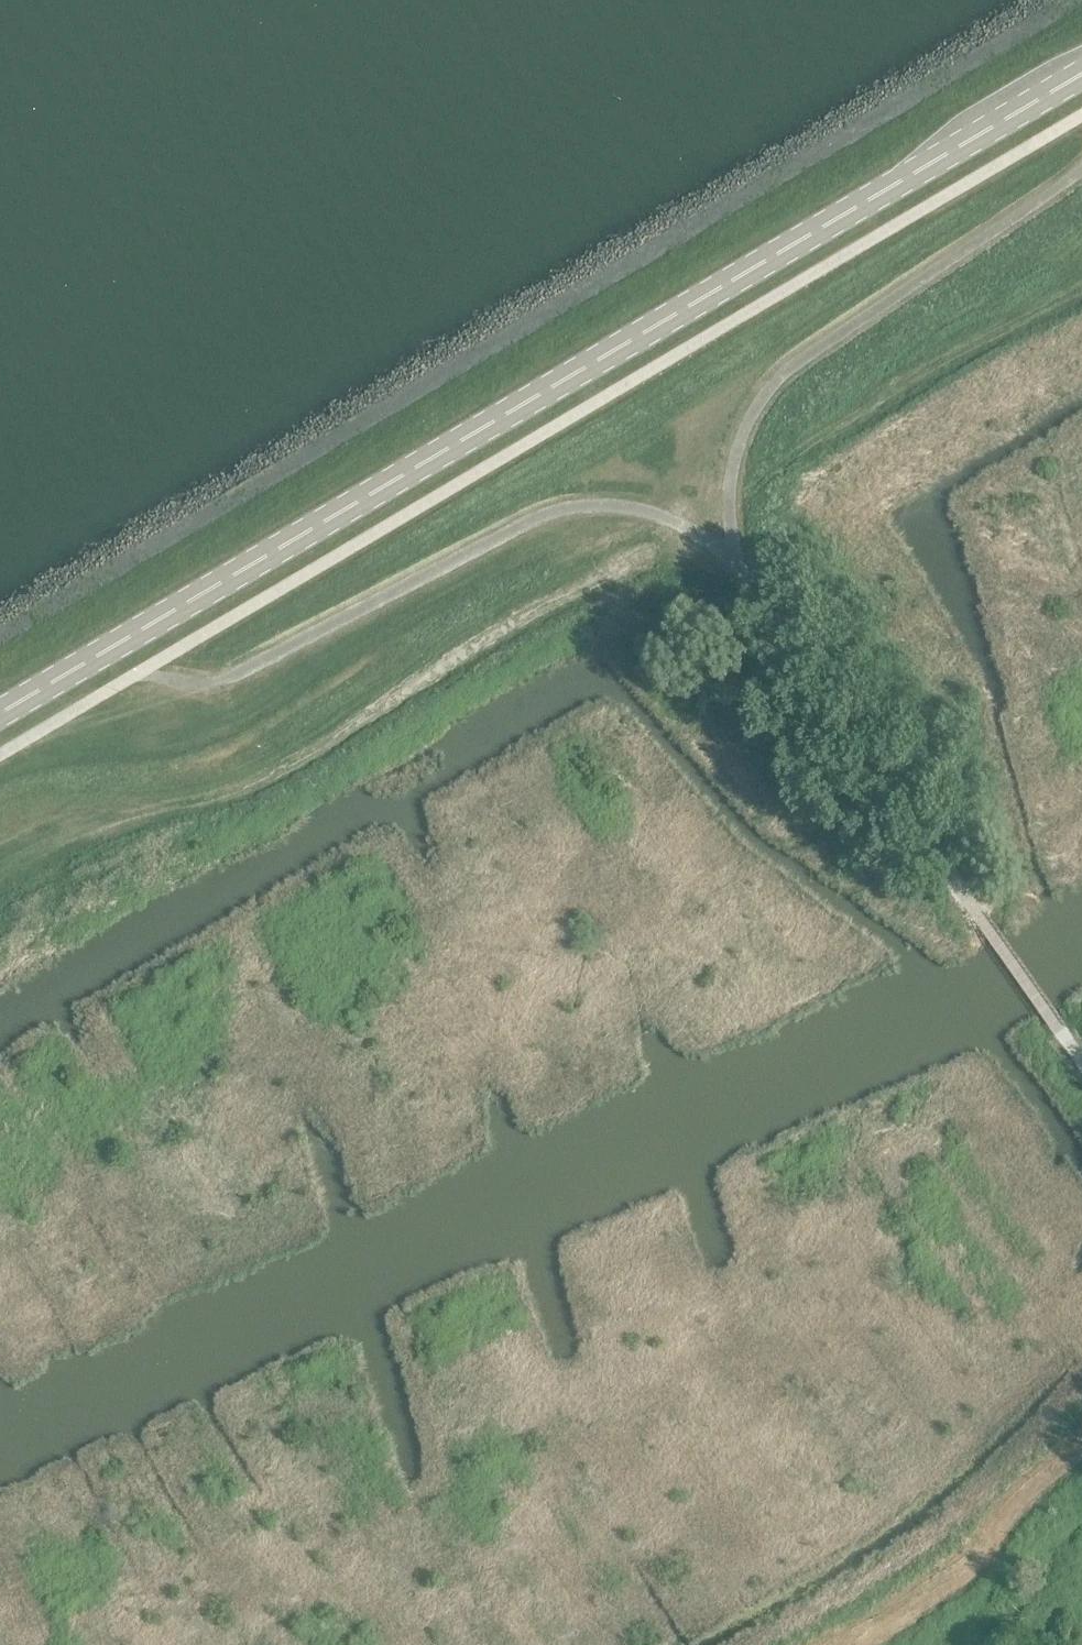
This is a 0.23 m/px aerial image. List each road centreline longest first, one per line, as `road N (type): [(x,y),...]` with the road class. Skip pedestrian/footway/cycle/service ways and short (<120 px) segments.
road 1 (secondary): [(0,714),(1081,75)]

